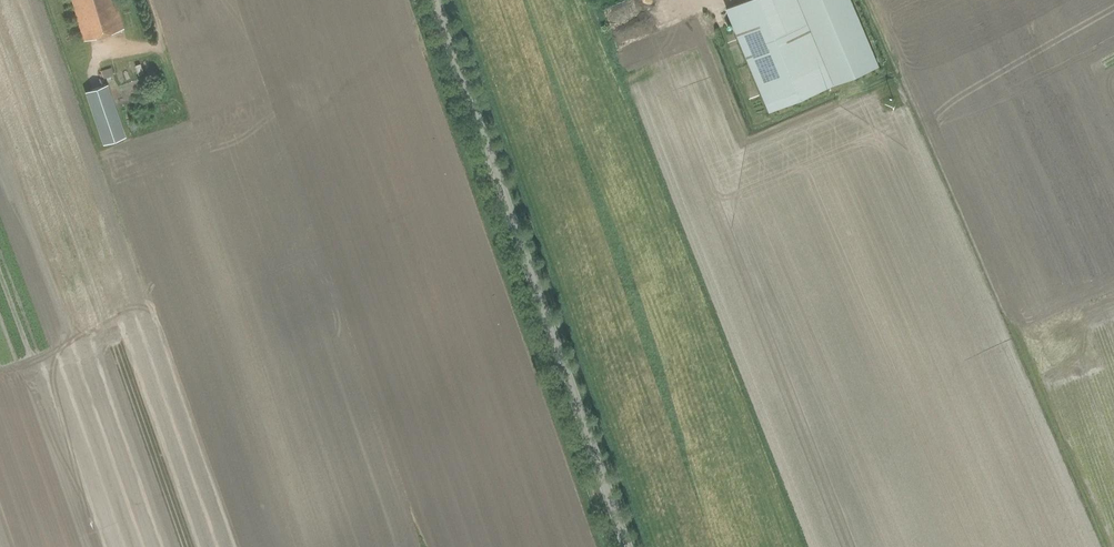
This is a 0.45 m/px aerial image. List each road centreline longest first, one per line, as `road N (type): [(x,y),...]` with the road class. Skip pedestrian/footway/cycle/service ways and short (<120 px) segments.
road 1 (tertiary): [(625,546),(434,0)]

